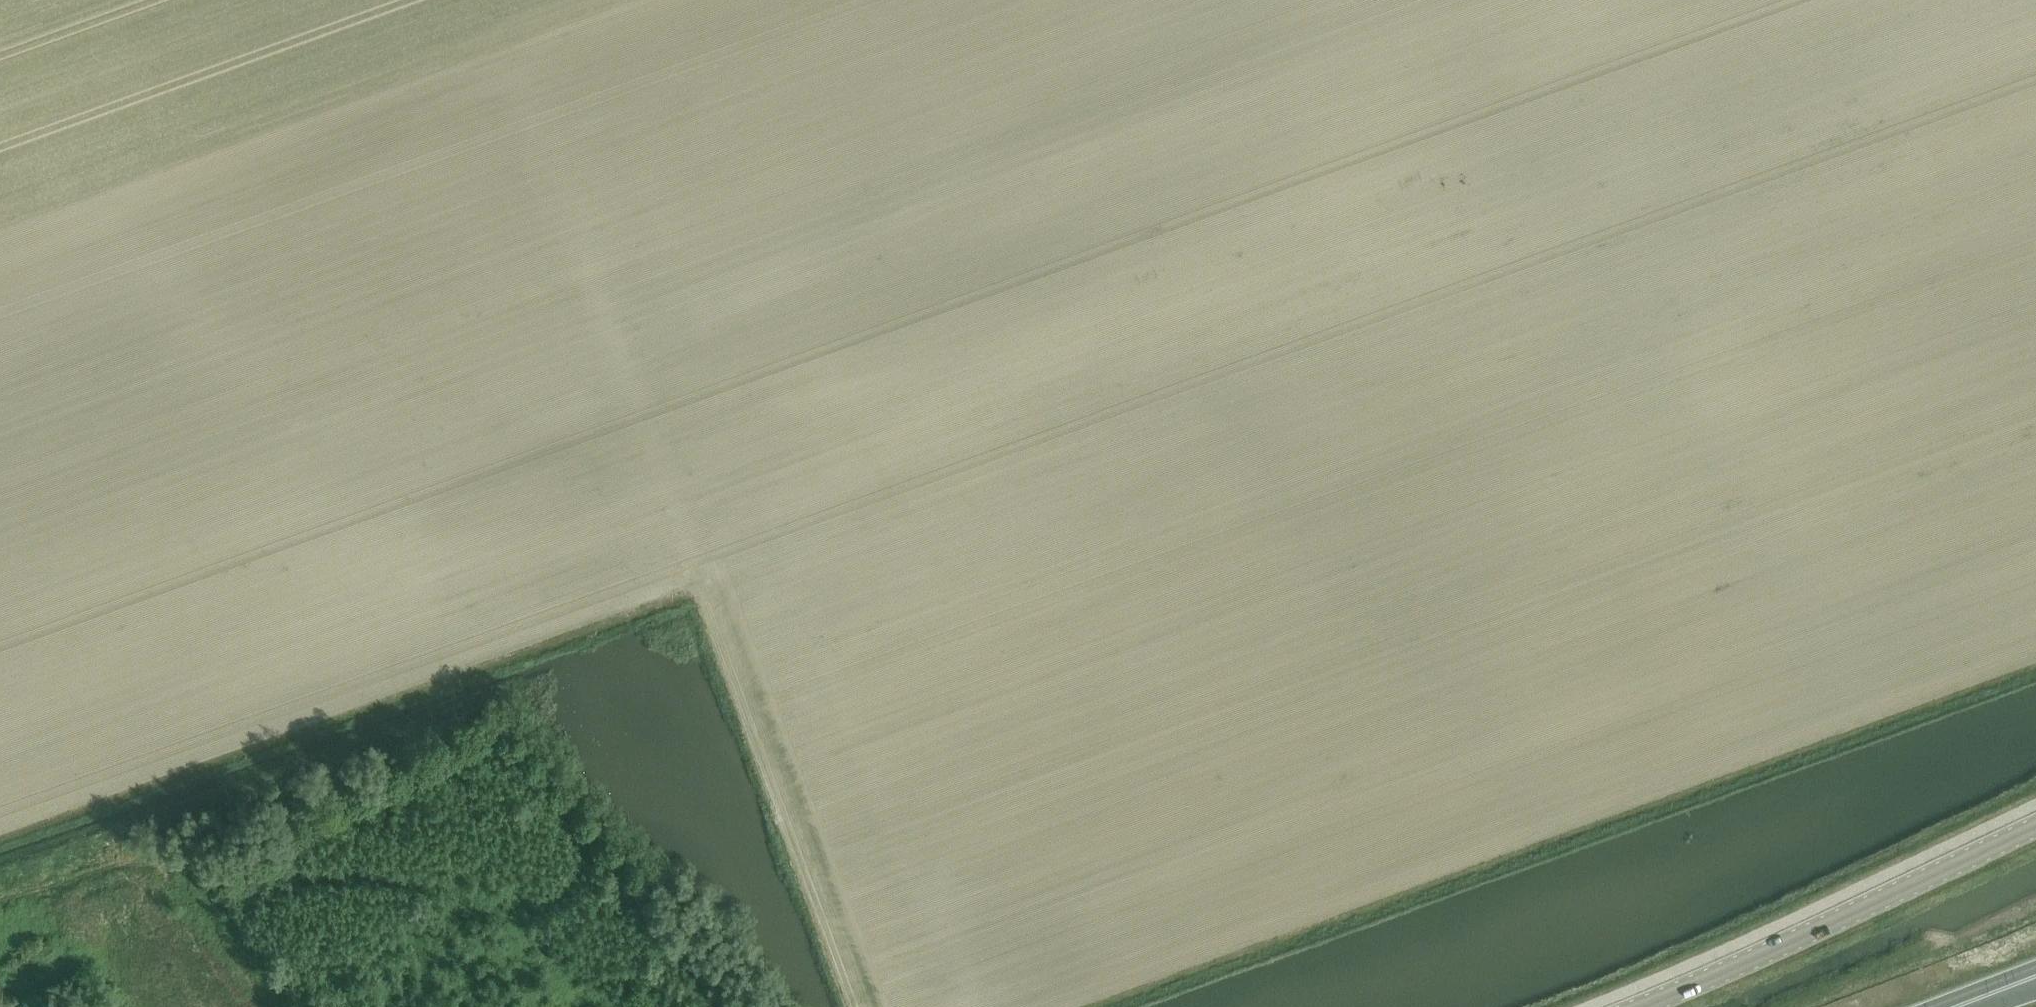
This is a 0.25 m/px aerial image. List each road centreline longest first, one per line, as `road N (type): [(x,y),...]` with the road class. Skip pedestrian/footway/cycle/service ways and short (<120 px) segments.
road 1 (secondary): [(1641,1006),(2035,828)]

